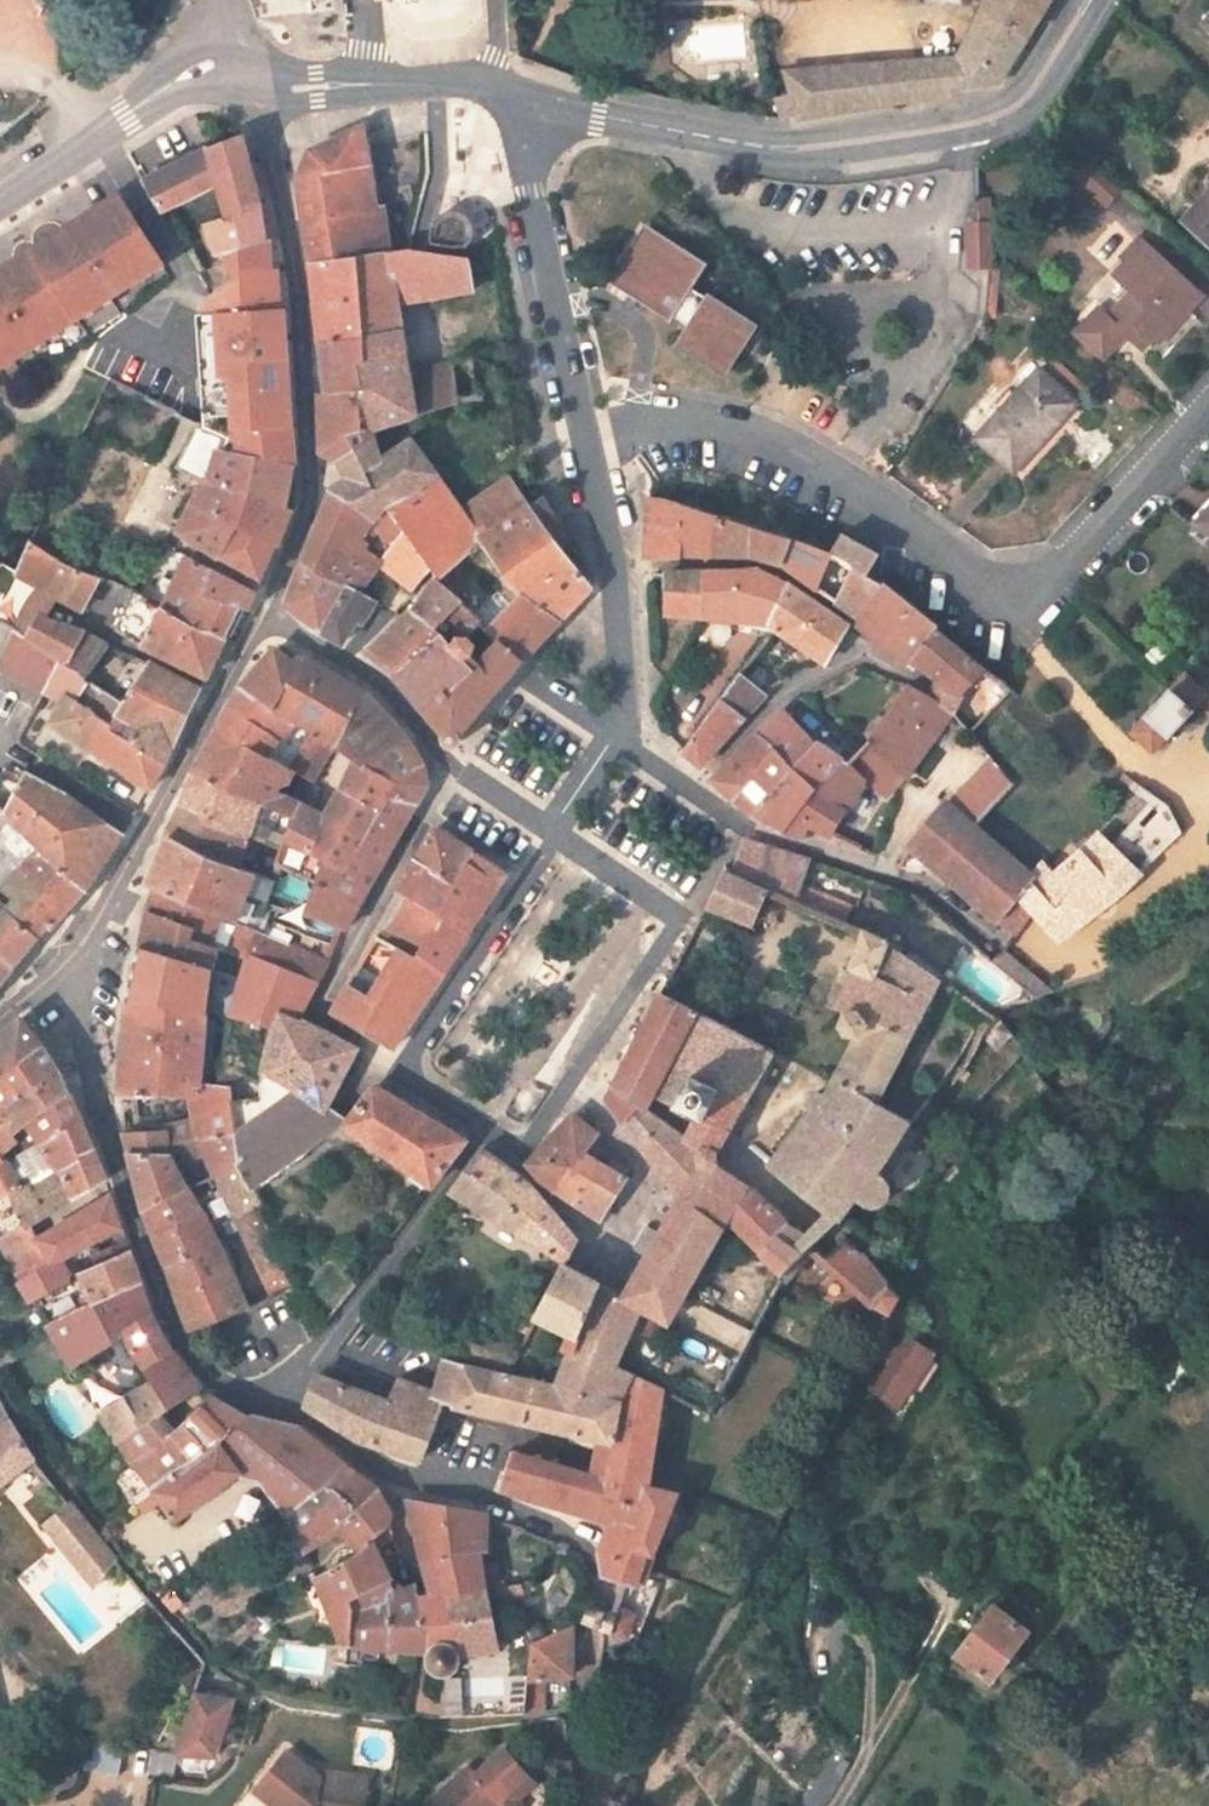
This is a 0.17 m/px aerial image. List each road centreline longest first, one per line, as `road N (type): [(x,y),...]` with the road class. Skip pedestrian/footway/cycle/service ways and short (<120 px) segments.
road 1 (residential): [(581,441),(753,455),(1018,612),(1208,405)]
road 2 (tertiary): [(1088,0),(1015,106),(965,126),(785,148),(513,97)]
road 3 (residential): [(243,69),(273,169),(307,476),(302,532),(259,616)]
road 4 (residential): [(278,1405),(213,1376),(179,1329),(139,1242),(90,1070),(74,936)]
road 5 (residential): [(454,769),(313,1007),(406,1073)]
road 6 (residential): [(513,97),(581,441)]
road 7 (residential): [(559,839),(682,924),(571,1078)]
road 8 (residential): [(477,1132),(278,1405)]
road 9 (residential): [(581,441),(611,551),(623,757)]
road 10 (residential): [(219,690),(136,863),(74,936)]
road 11 (tertiary): [(243,69),(202,70),(0,200)]
road 12 (residential): [(406,1073),(559,839)]
road 13 (residential): [(259,616),(369,672),(454,769)]
road 14 (residential): [(571,1078),(653,1187),(614,1251),(583,1230)]
road 15 (residential): [(686,794),(785,691),(874,652)]
road 16 (residential): [(885,872),(743,827),(686,794)]
road 17 (residential): [(68,614),(219,690)]
road 18 (tertiary): [(513,97),(459,84),(365,85)]
road 19 (residential): [(582,1557),(526,1521),(452,1492)]
road 20 (residential): [(571,1078),(516,1154),(477,1132)]
road 21 (residential): [(395,1474),(278,1405)]
road 22 (residential): [(452,1492),(476,1427),(535,1443)]
road 23 (residential): [(559,839),(454,769)]
road 24 (tertiary): [(365,85),(317,85),(243,69)]

